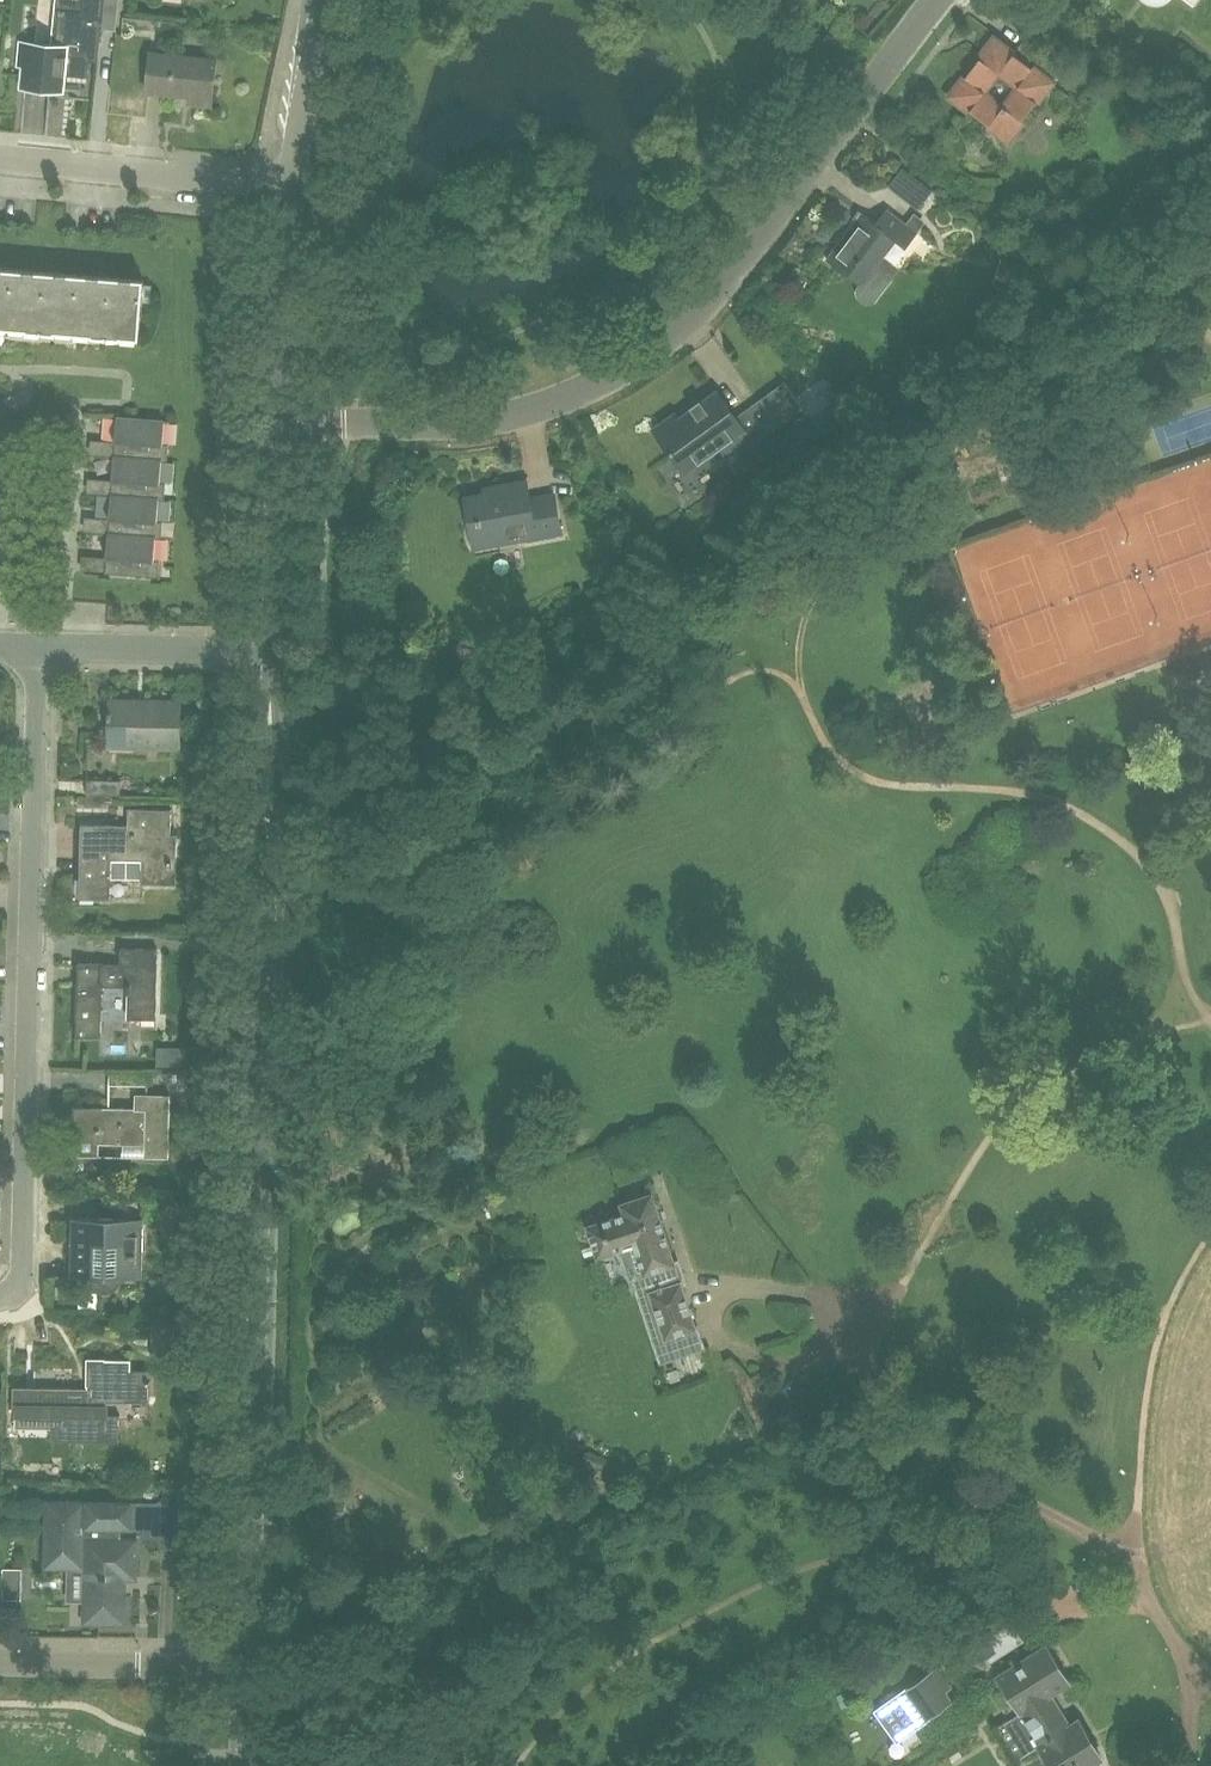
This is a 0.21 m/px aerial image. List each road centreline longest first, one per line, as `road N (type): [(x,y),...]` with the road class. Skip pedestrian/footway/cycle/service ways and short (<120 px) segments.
road 1 (tertiary): [(248,1668),(272,648)]
road 2 (residential): [(277,421),(469,423),(535,412),(612,380),(668,343),(715,299),(938,0)]
road 3 (residential): [(0,1298),(19,1284),(23,1265),(37,645)]
road 4 (residential): [(283,191),(0,161)]
road 5 (track): [(990,1486),(956,1468),(893,1417),(876,1391),(878,1323),(899,1284)]
road 6 (tertiary): [(277,421),(283,191)]
road 7 (residential): [(61,645),(77,418)]
road 8 (tertiary): [(272,648),(277,421)]
road 9 (track): [(1185,1765),(1187,1669),(1134,1566)]
road 10 (residential): [(272,648),(61,645)]
road 11 (tertiary): [(283,191),(318,0)]
road 12 (residential): [(0,1663),(191,1667)]
road 13 (residential): [(0,628),(11,453)]
road 14 (track): [(1134,1566),(990,1486)]

